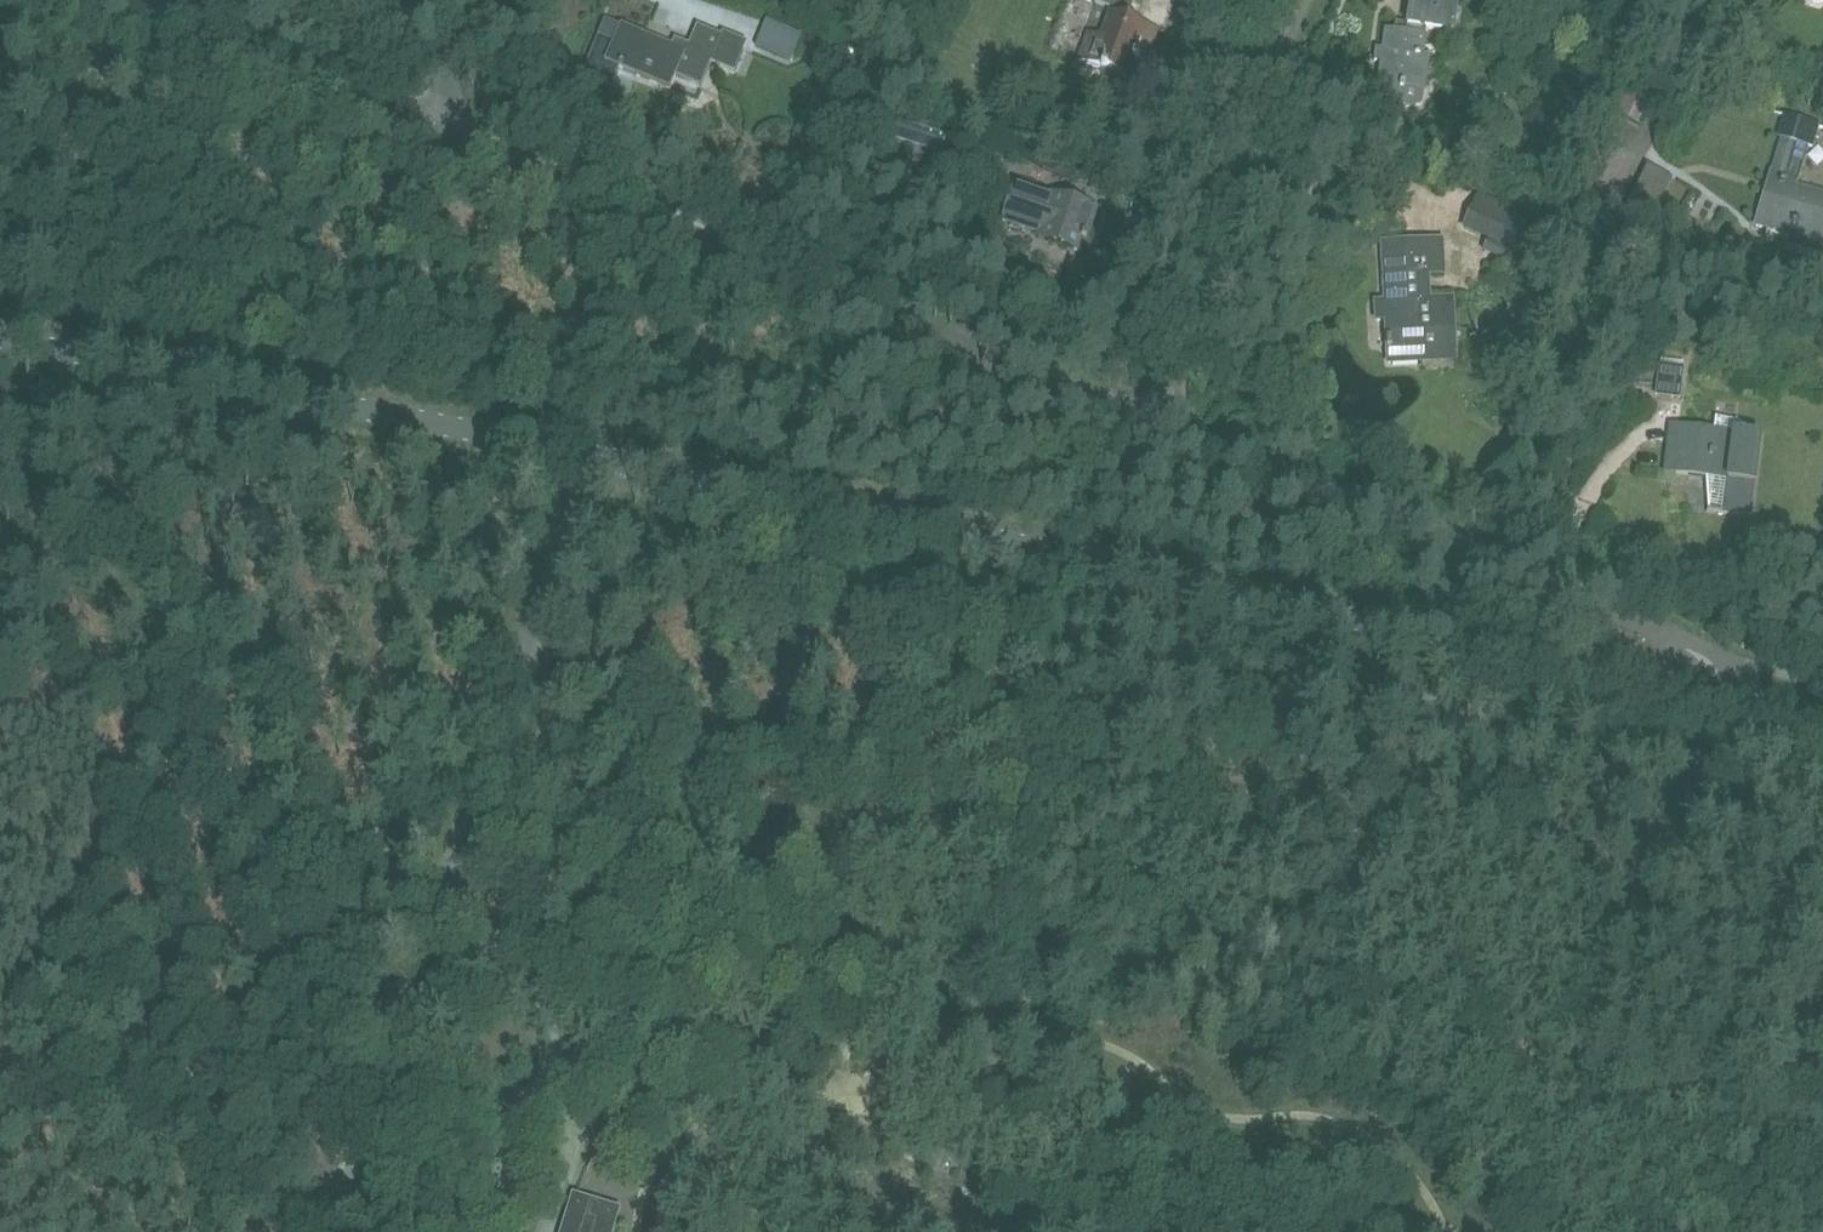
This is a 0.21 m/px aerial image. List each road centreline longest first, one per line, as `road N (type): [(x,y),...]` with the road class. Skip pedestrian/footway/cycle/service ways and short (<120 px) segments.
road 1 (tertiary): [(1716,697),(592,451)]
road 2 (residential): [(1151,420),(436,120)]
road 3 (residential): [(1716,697),(1710,666),(1663,632),(1151,420)]
road 4 (tertiary): [(592,451),(0,337)]
road 5 (unclassified): [(424,947),(592,451)]
road 6 (residential): [(1151,420),(1303,0)]
road 7 (residential): [(436,120),(137,0)]
road 8 (unclassified): [(333,1231),(424,947)]
road 9 (unclassified): [(456,1231),(503,1125),(562,1060)]
road 10 (unclassified): [(562,1060),(547,1031),(486,977),(424,947)]
road 11 (unclassified): [(548,1231),(568,1160),(562,1060)]
road 12 (residential): [(436,120),(475,0)]

